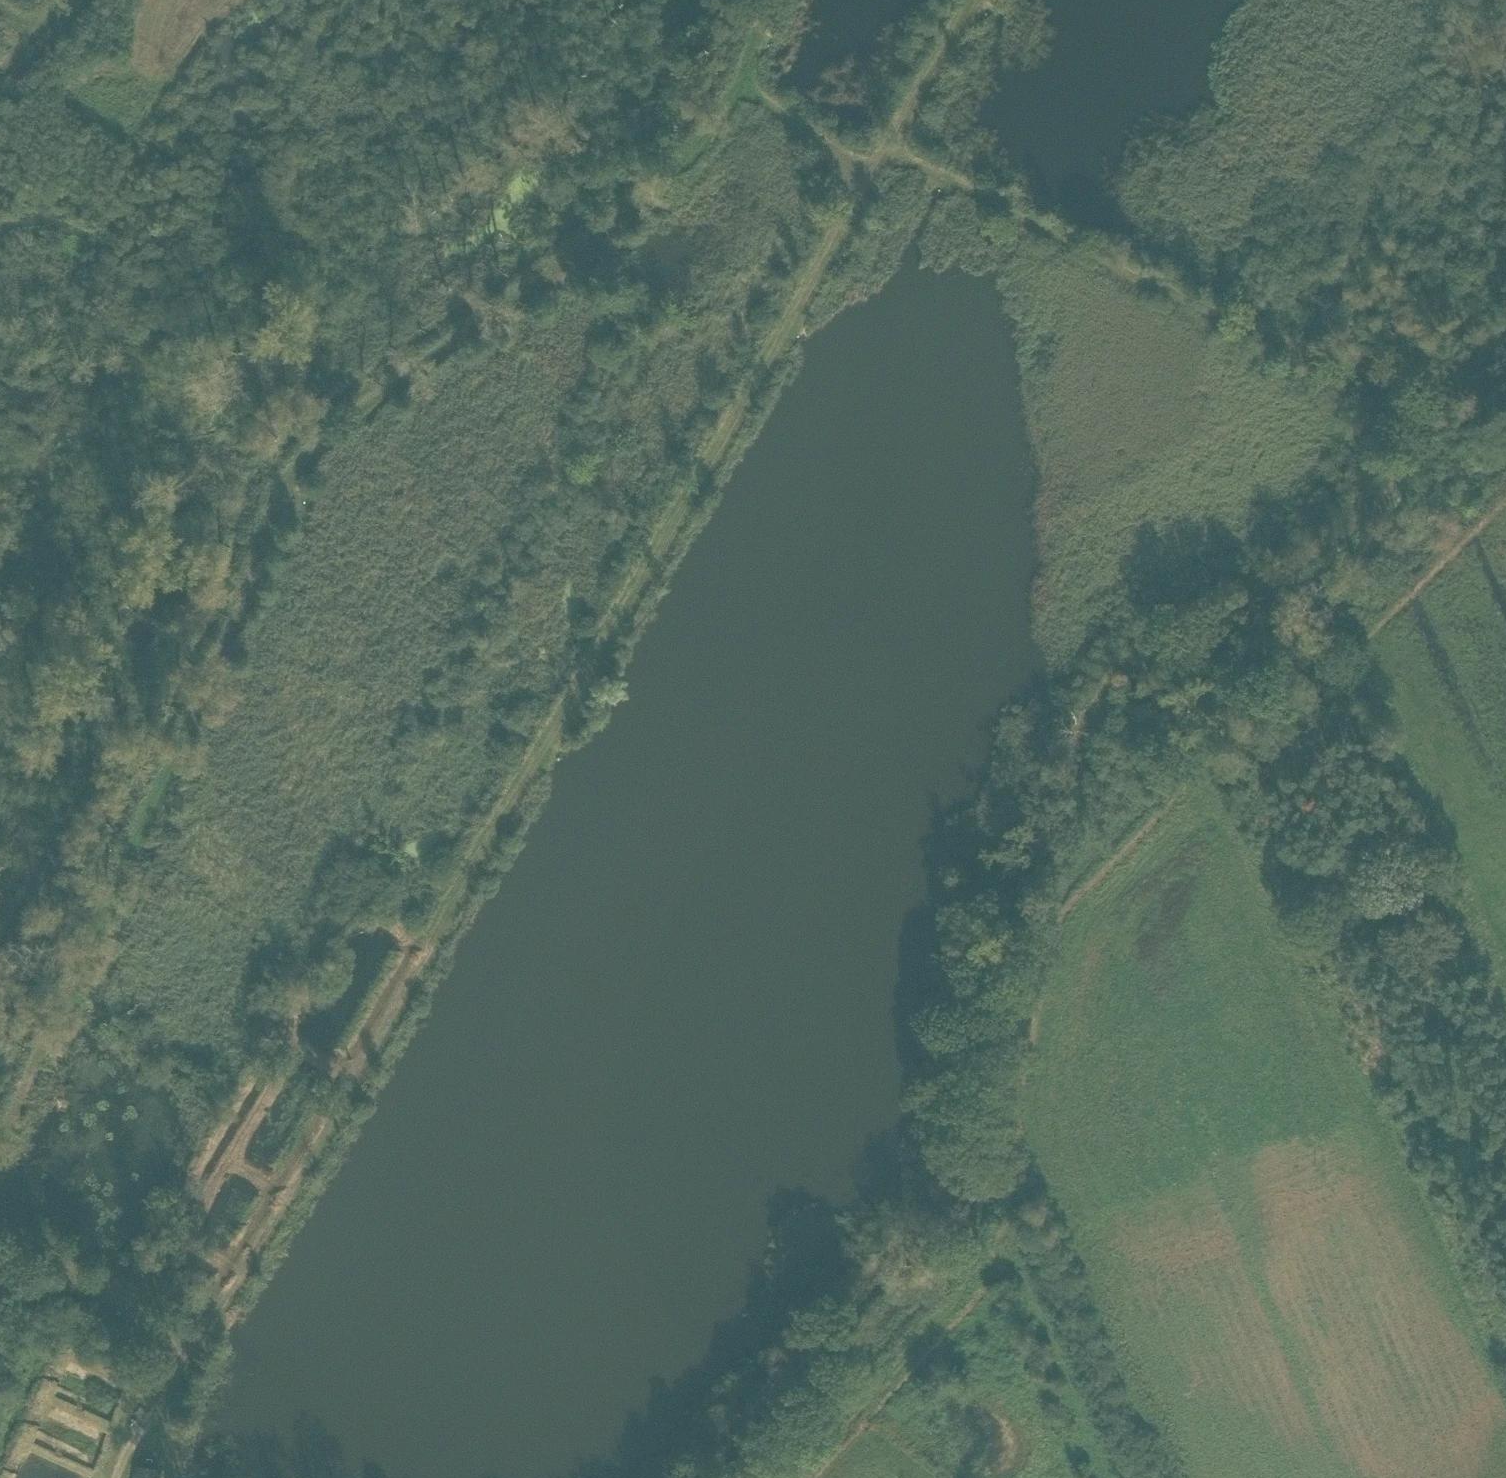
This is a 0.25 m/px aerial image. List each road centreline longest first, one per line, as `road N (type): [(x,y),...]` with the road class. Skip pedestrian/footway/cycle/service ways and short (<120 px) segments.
road 1 (track): [(114,1477),(971,0)]

